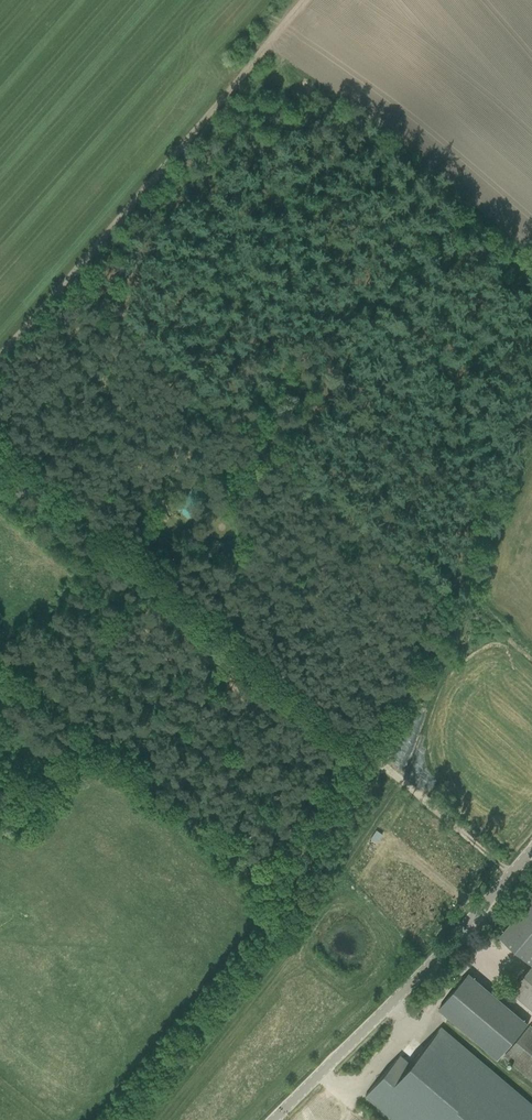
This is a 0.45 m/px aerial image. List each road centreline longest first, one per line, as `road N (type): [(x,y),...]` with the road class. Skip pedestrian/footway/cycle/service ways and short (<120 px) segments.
road 1 (track): [(305,0),(0,352)]
road 2 (unclassified): [(283,1119),(531,850)]

